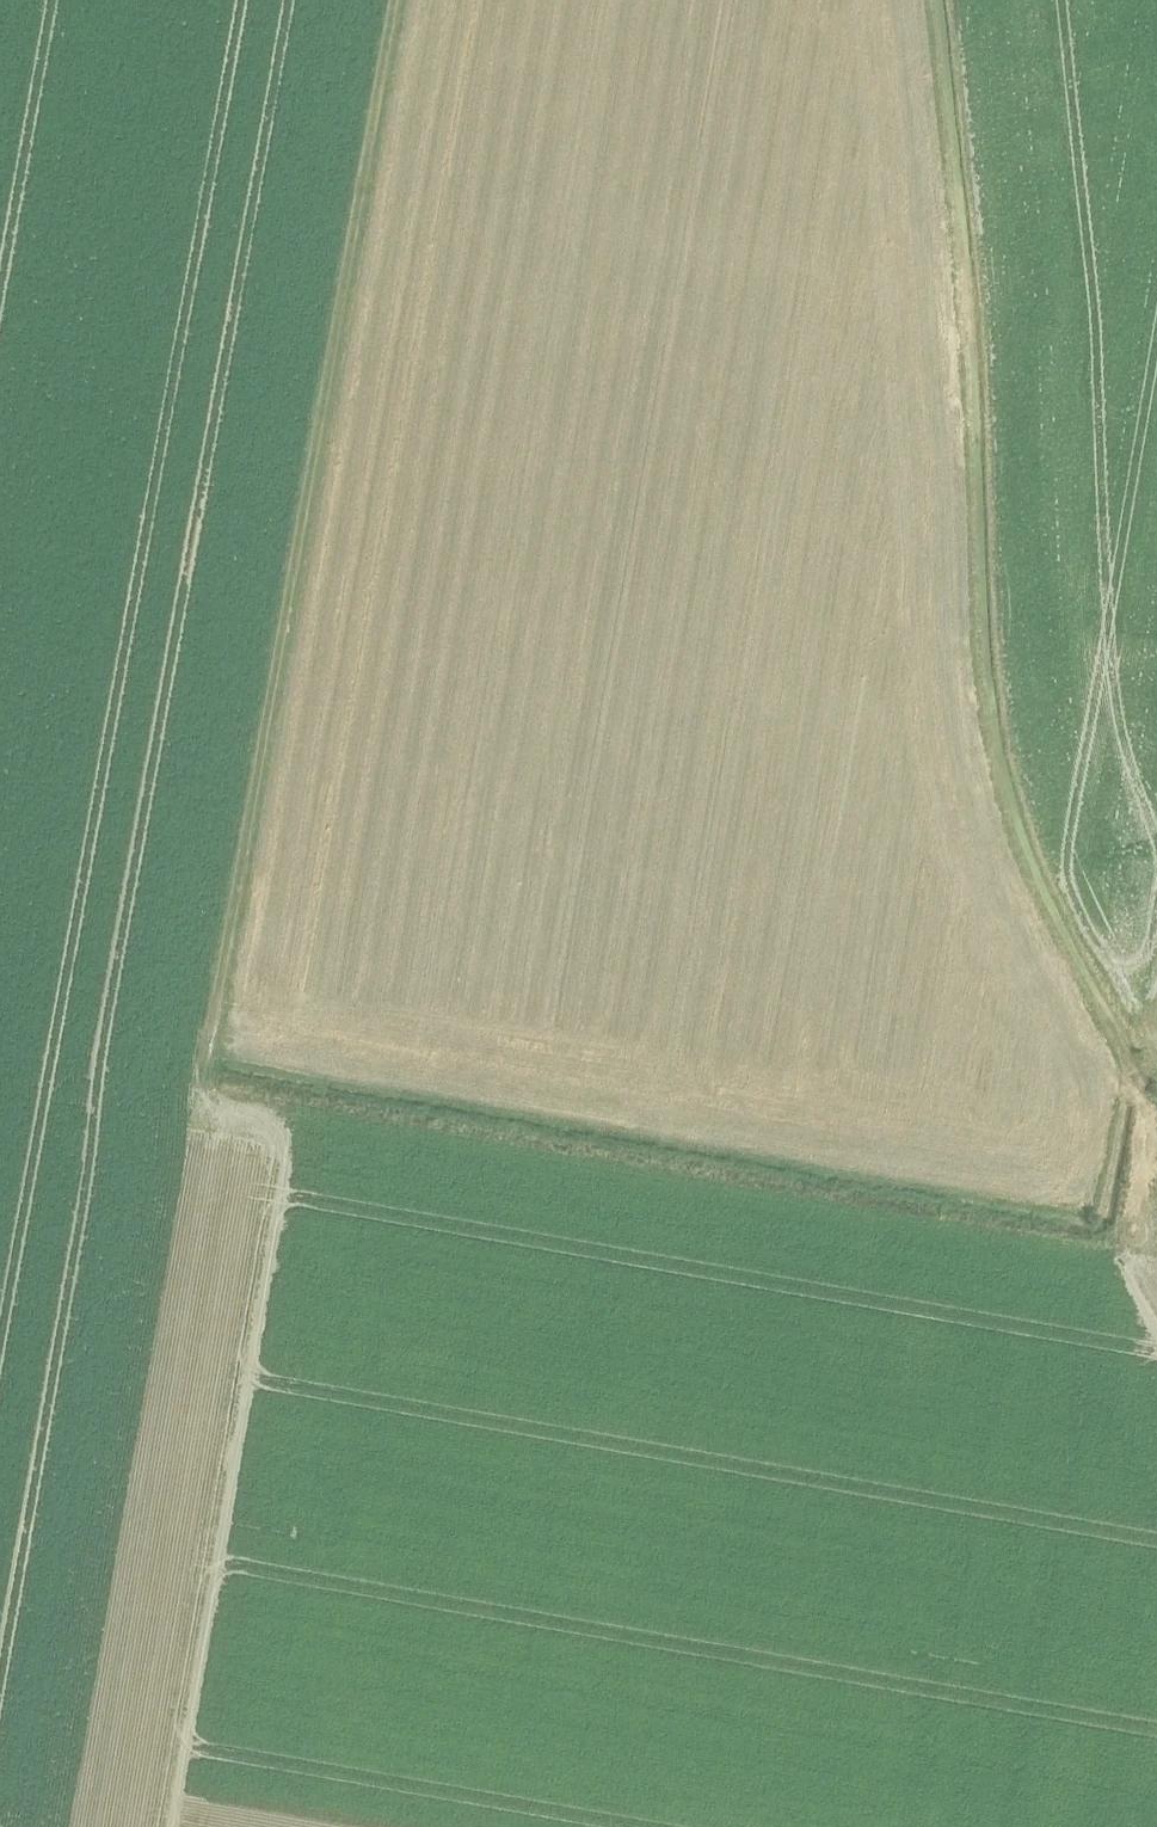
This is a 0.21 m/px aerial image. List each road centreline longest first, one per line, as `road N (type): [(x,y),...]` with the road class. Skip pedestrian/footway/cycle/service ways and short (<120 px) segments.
road 1 (track): [(208,1056),(394,0)]

